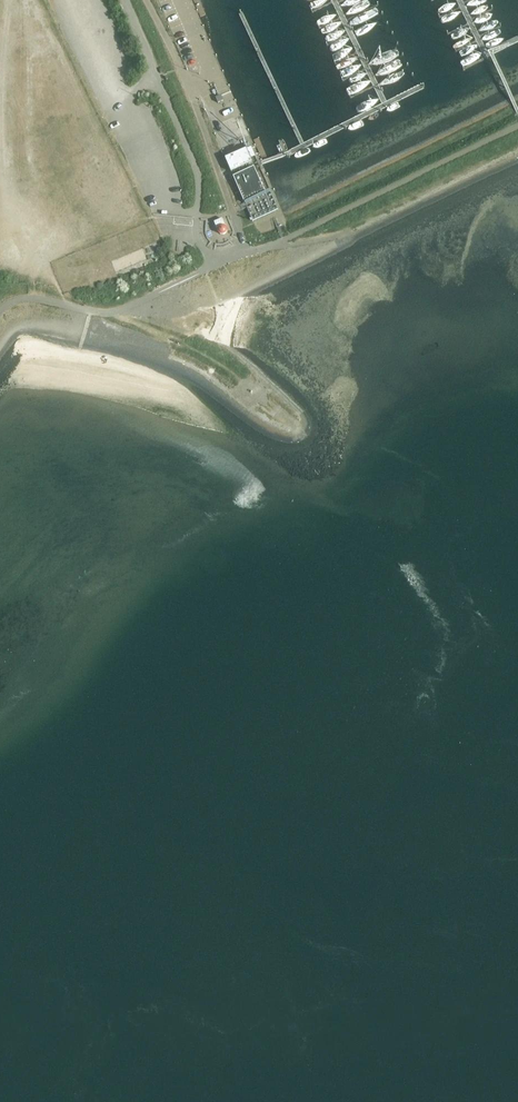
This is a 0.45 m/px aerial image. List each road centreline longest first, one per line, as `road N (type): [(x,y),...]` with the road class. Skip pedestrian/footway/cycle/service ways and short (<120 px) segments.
road 1 (unclassified): [(212,261),(198,236),(200,177),(122,0)]

